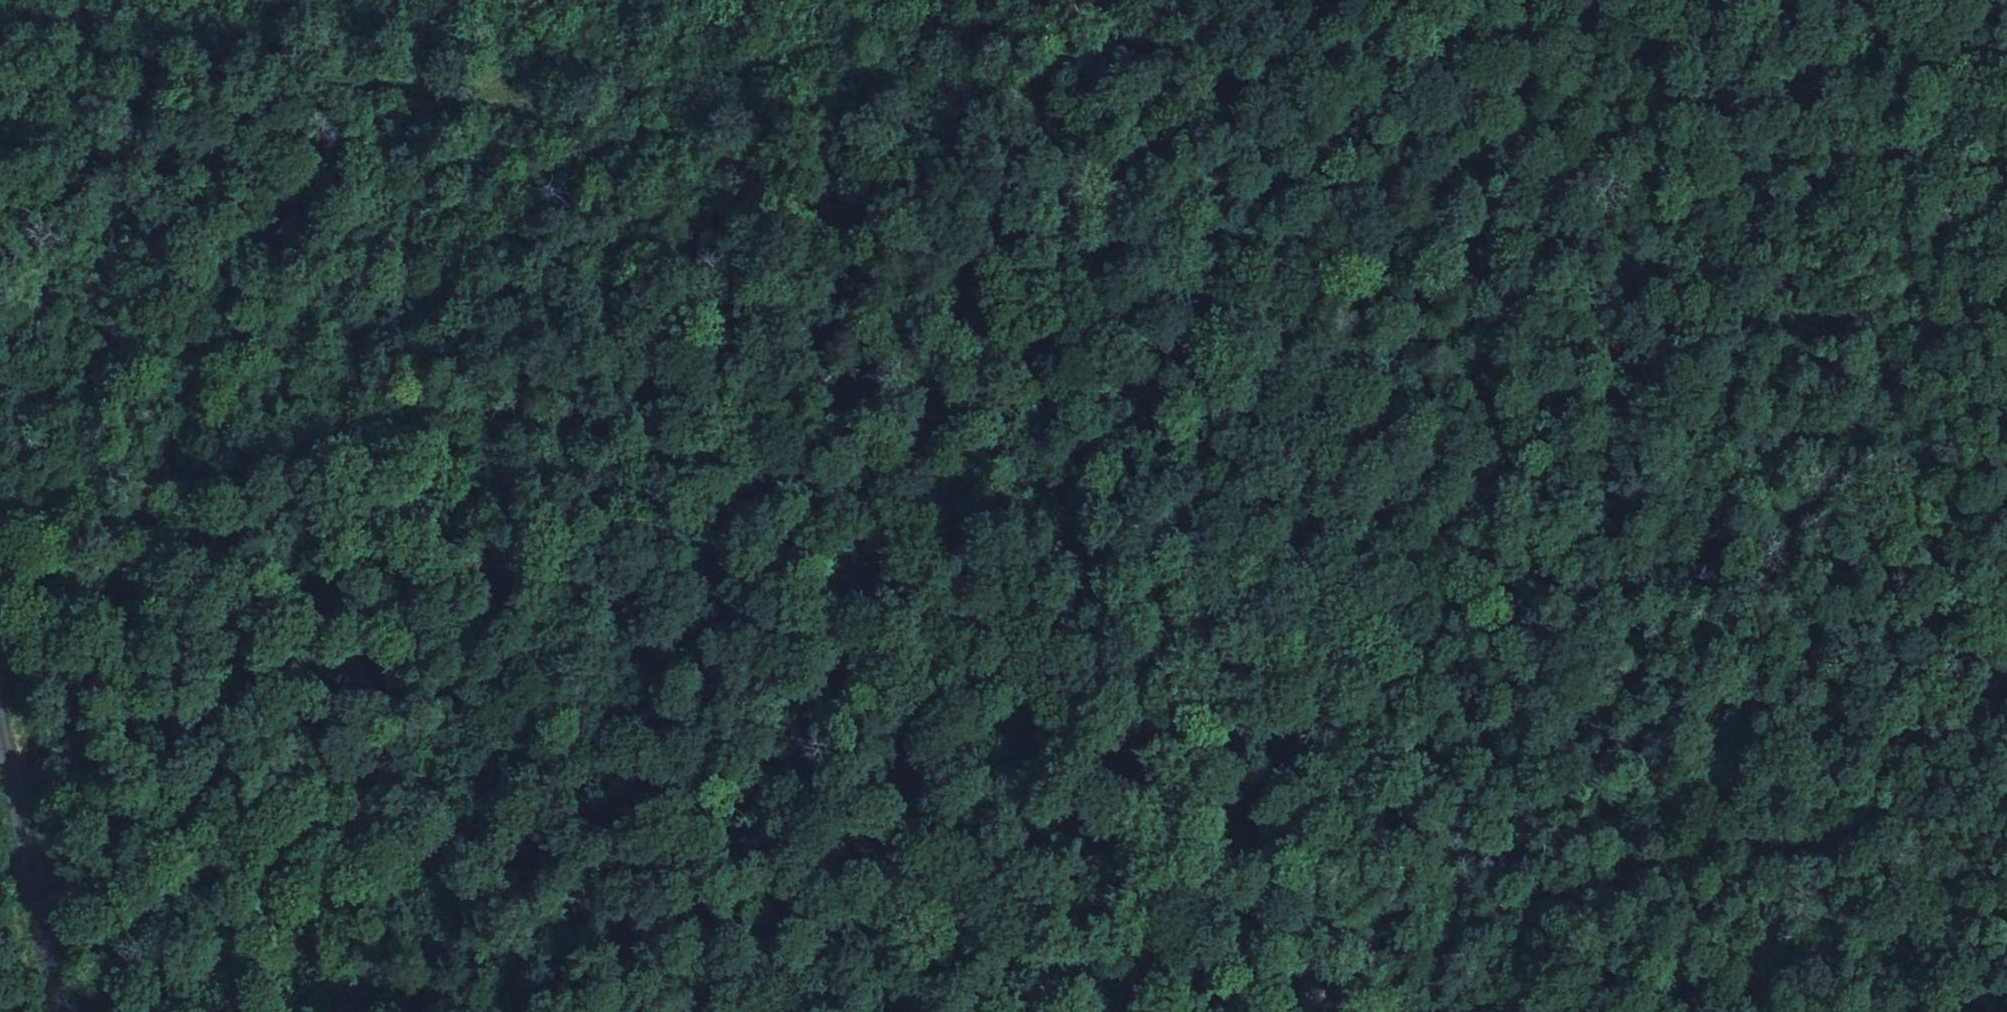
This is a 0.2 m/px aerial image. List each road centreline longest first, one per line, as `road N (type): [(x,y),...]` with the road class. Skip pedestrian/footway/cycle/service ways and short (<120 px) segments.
road 1 (unclassified): [(0,697),(70,1011)]

